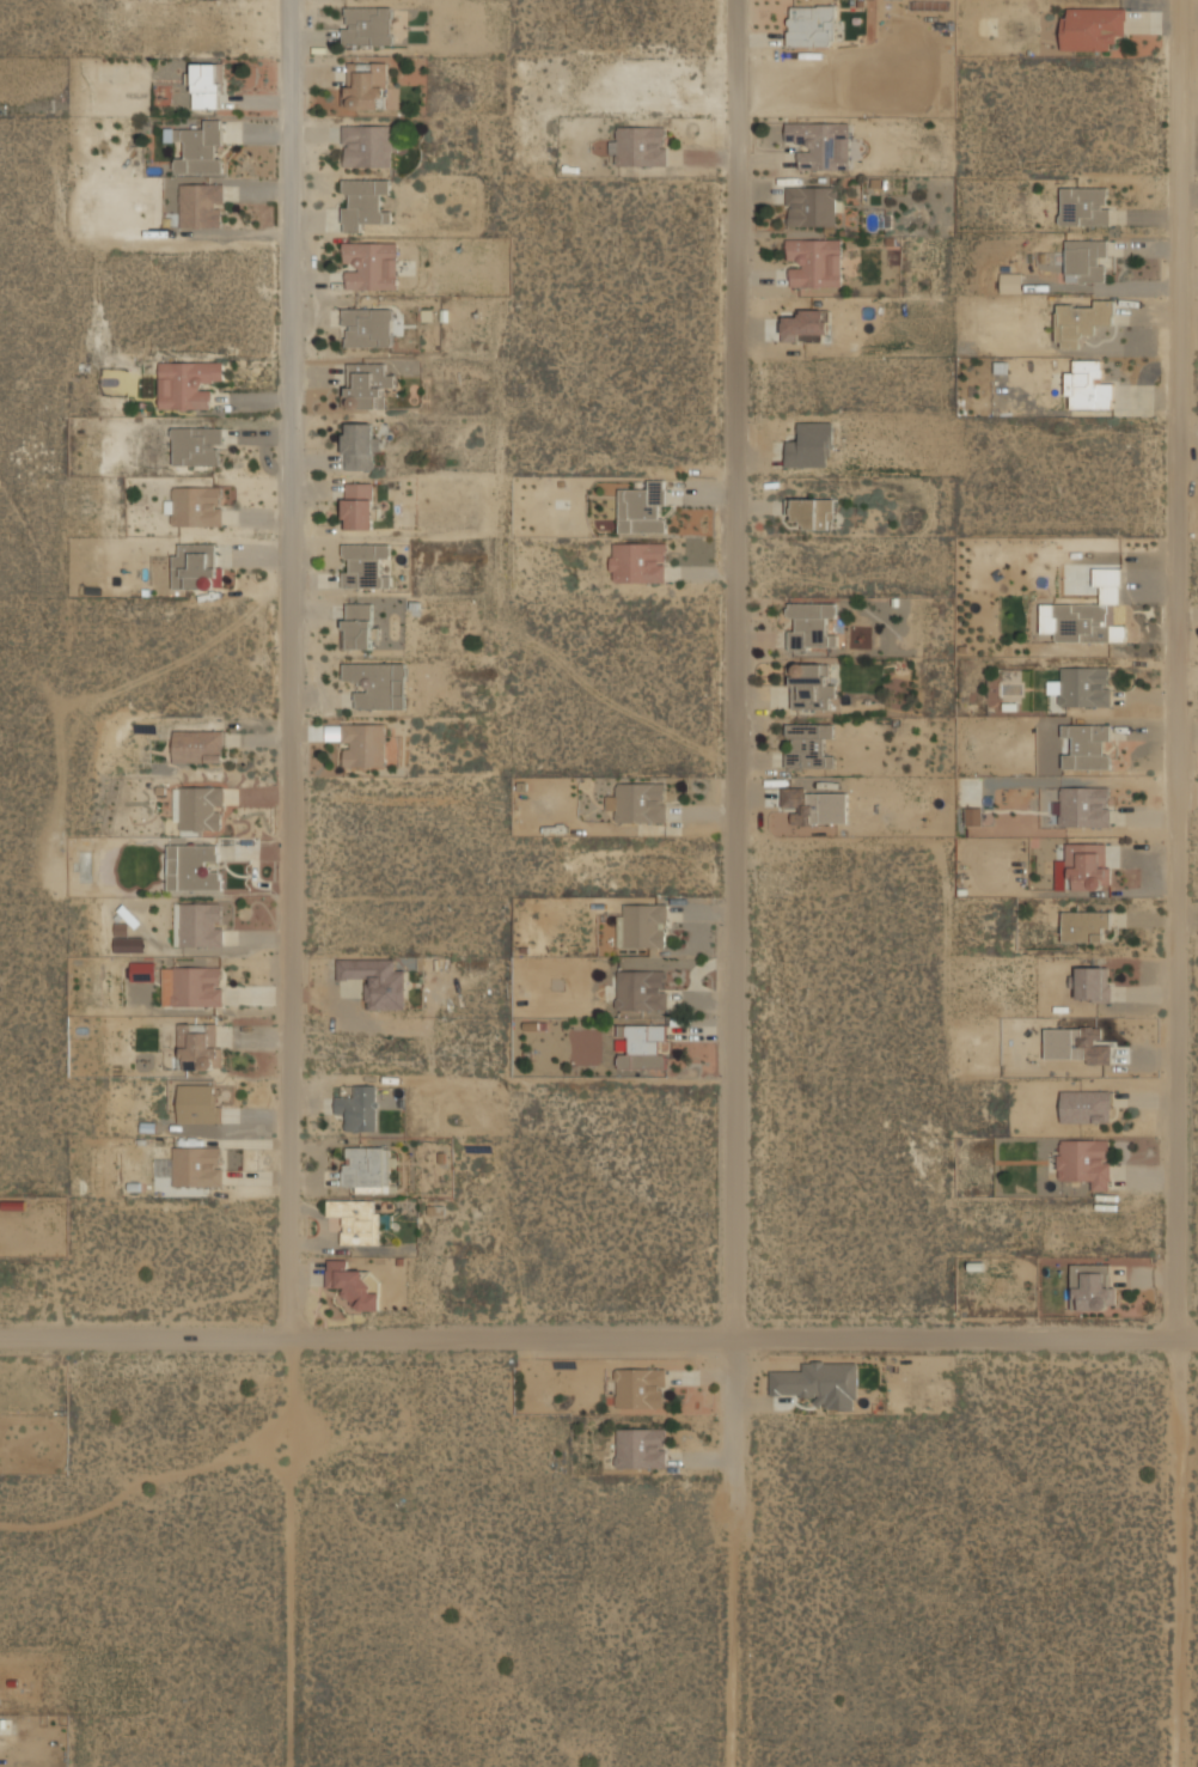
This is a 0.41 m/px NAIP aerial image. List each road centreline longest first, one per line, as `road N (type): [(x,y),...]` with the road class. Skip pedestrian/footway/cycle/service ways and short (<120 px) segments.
road 1 (residential): [(1178,0),(1176,1766)]
road 2 (residential): [(733,0),(735,1766)]
road 3 (residential): [(292,0),(291,1766)]
road 4 (residential): [(0,1340),(1197,1336)]

